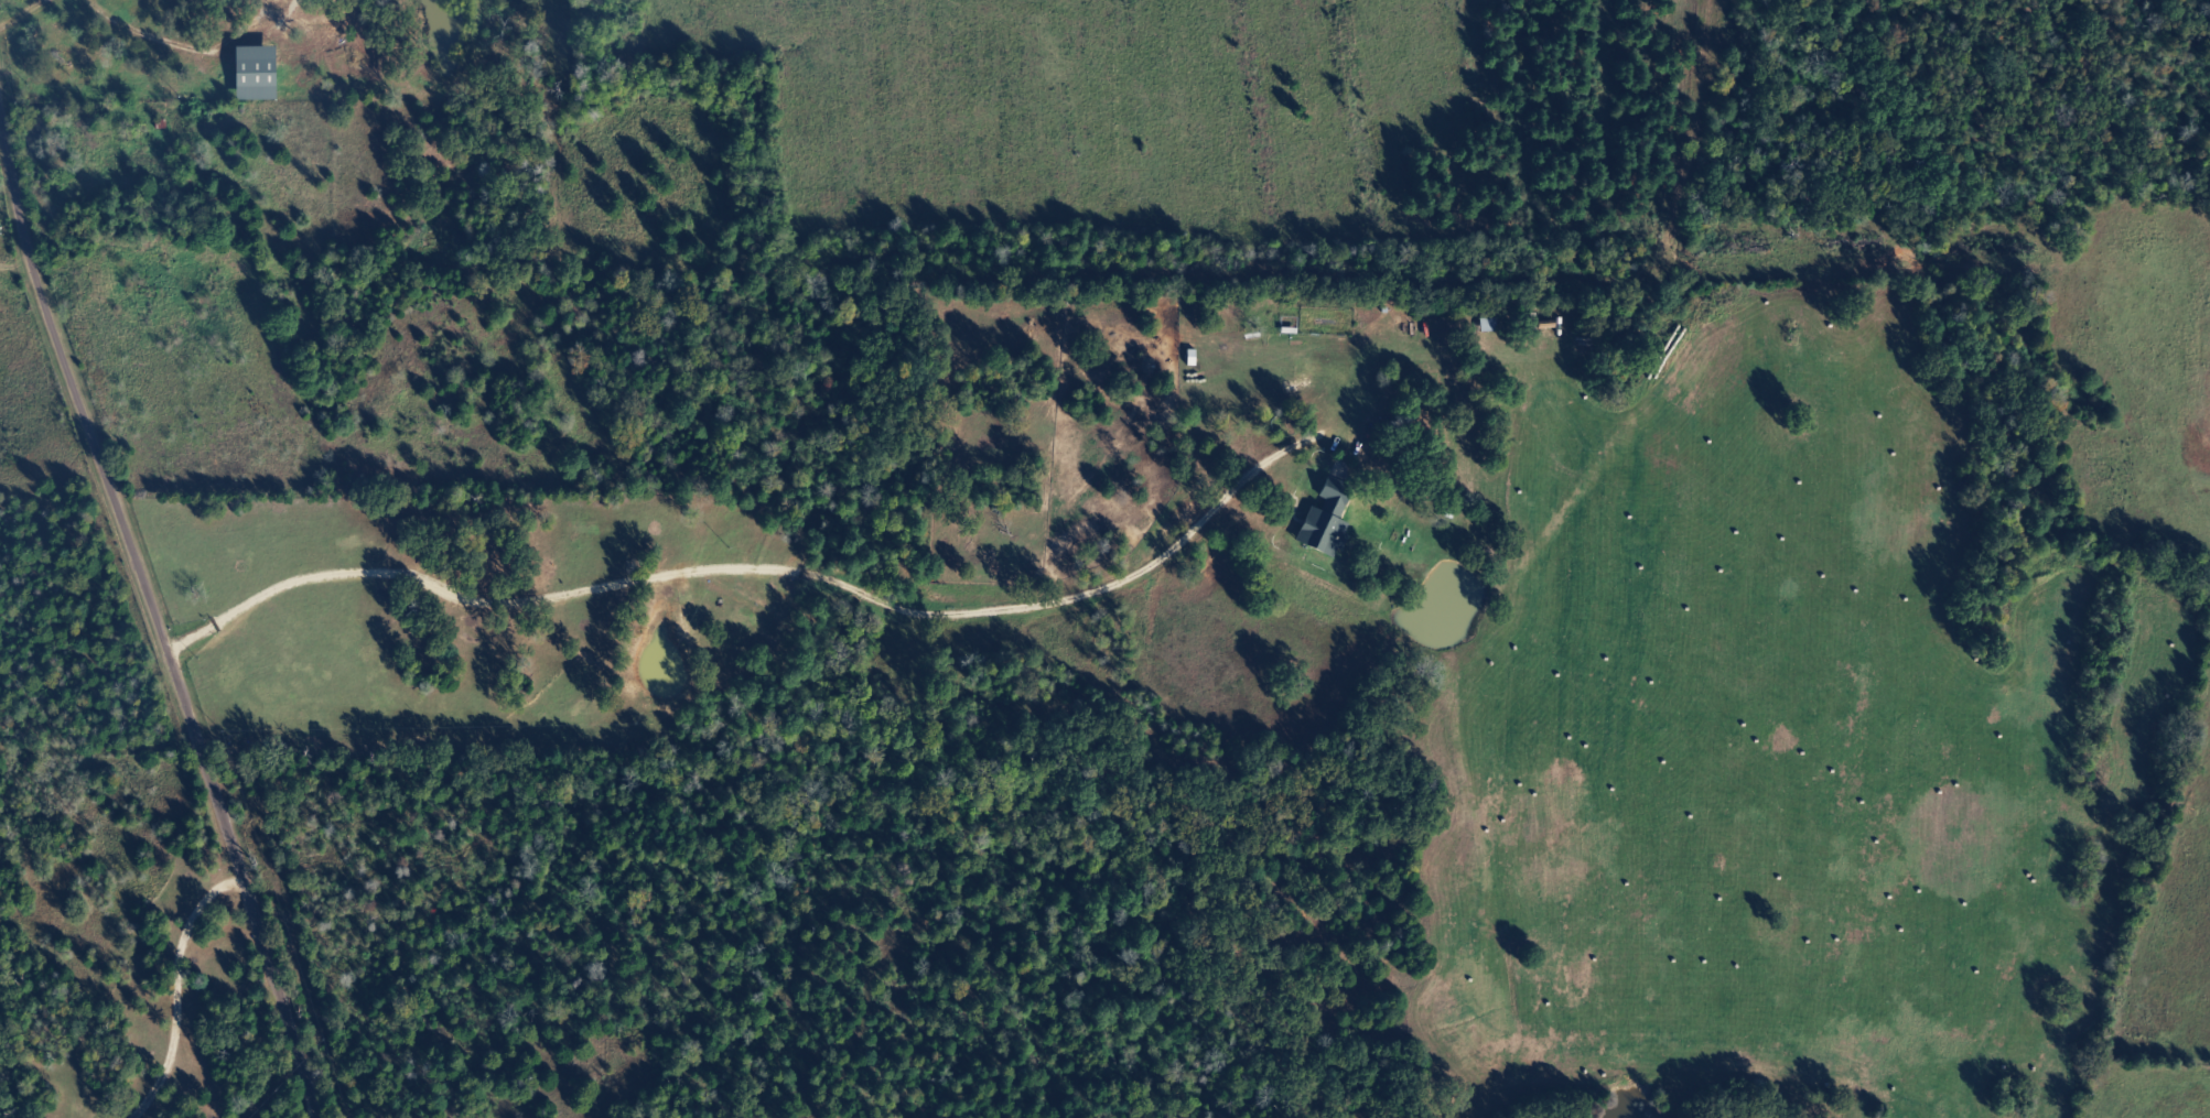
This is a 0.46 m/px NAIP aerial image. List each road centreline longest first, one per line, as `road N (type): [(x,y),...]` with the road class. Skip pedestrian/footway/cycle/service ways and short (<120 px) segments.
road 1 (residential): [(327,1117),(301,1028),(235,872),(207,745),(185,728),(114,468),(31,230),(9,87),(0,78)]

